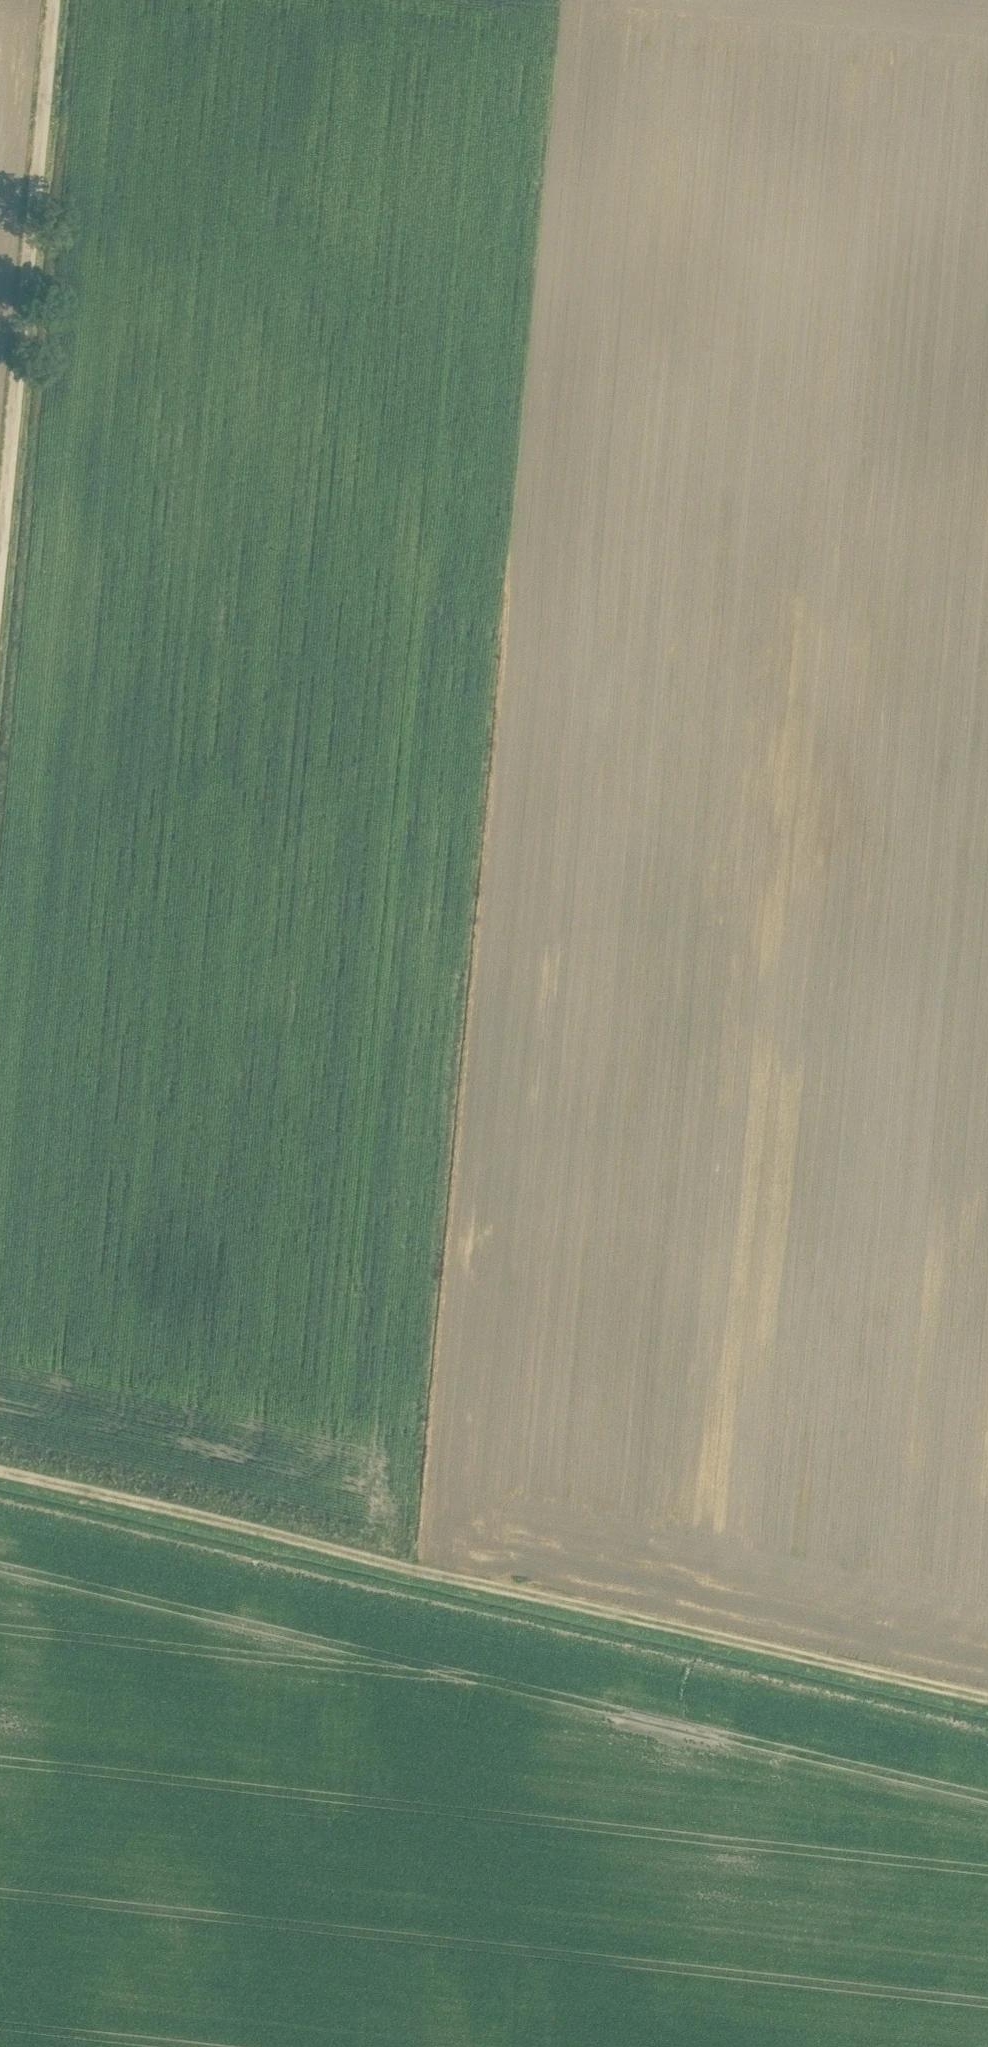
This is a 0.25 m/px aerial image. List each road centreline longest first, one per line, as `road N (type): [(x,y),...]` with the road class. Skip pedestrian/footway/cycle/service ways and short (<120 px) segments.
road 1 (track): [(0,1468),(987,1694)]
road 2 (track): [(55,0),(0,556)]

